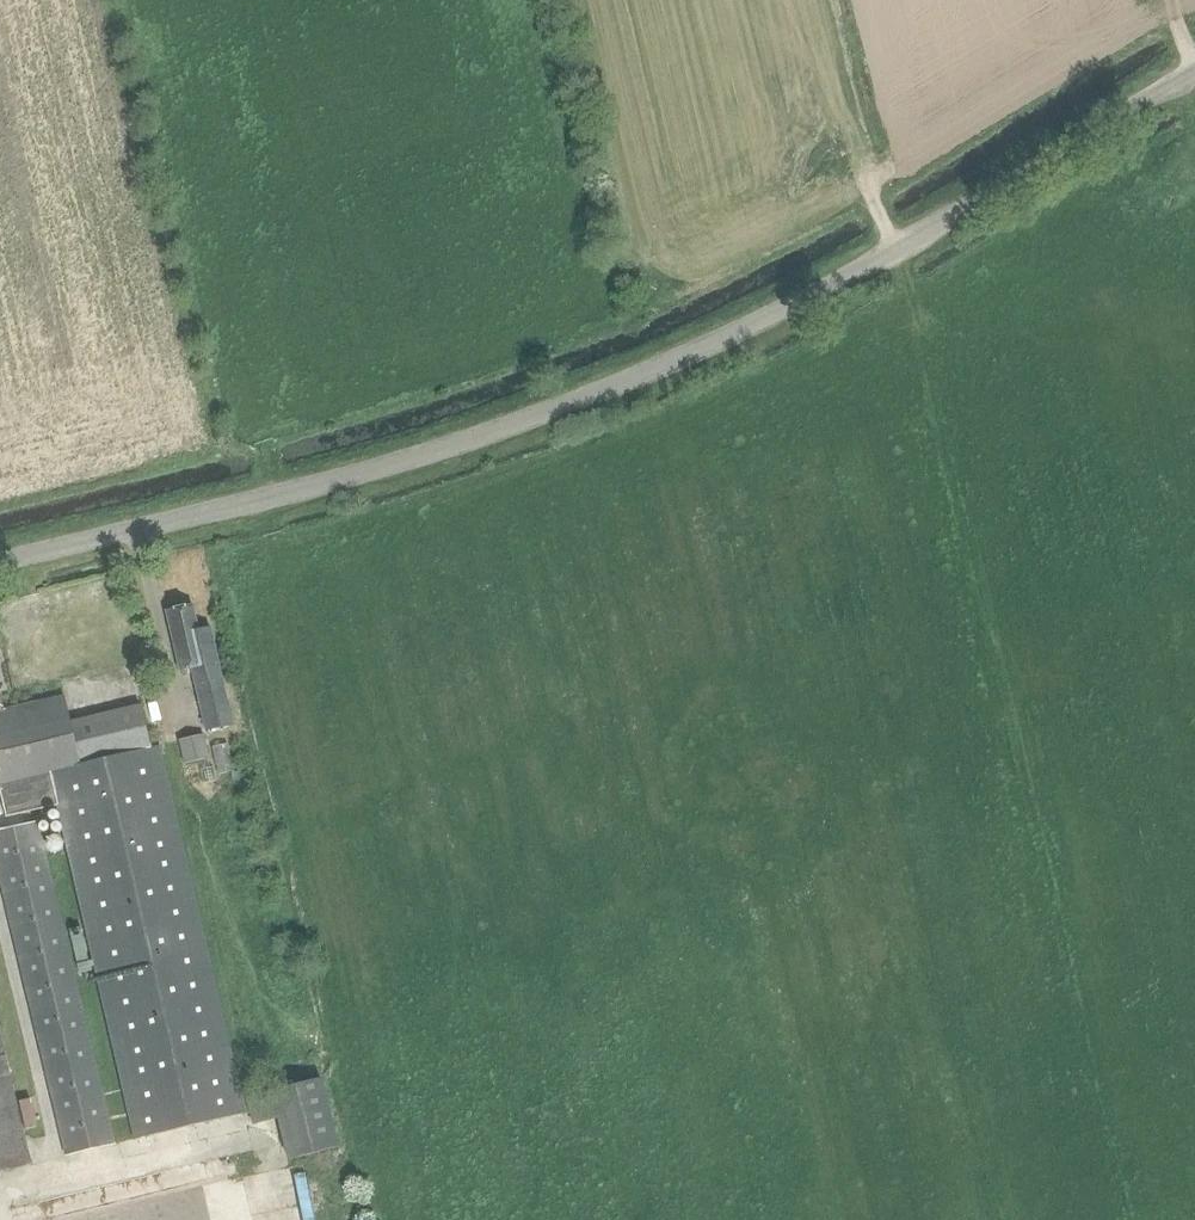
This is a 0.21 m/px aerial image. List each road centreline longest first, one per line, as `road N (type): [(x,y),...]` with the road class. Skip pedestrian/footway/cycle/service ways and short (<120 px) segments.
road 1 (unclassified): [(0,562),(319,485),(528,419),(738,333),(1194,74)]

